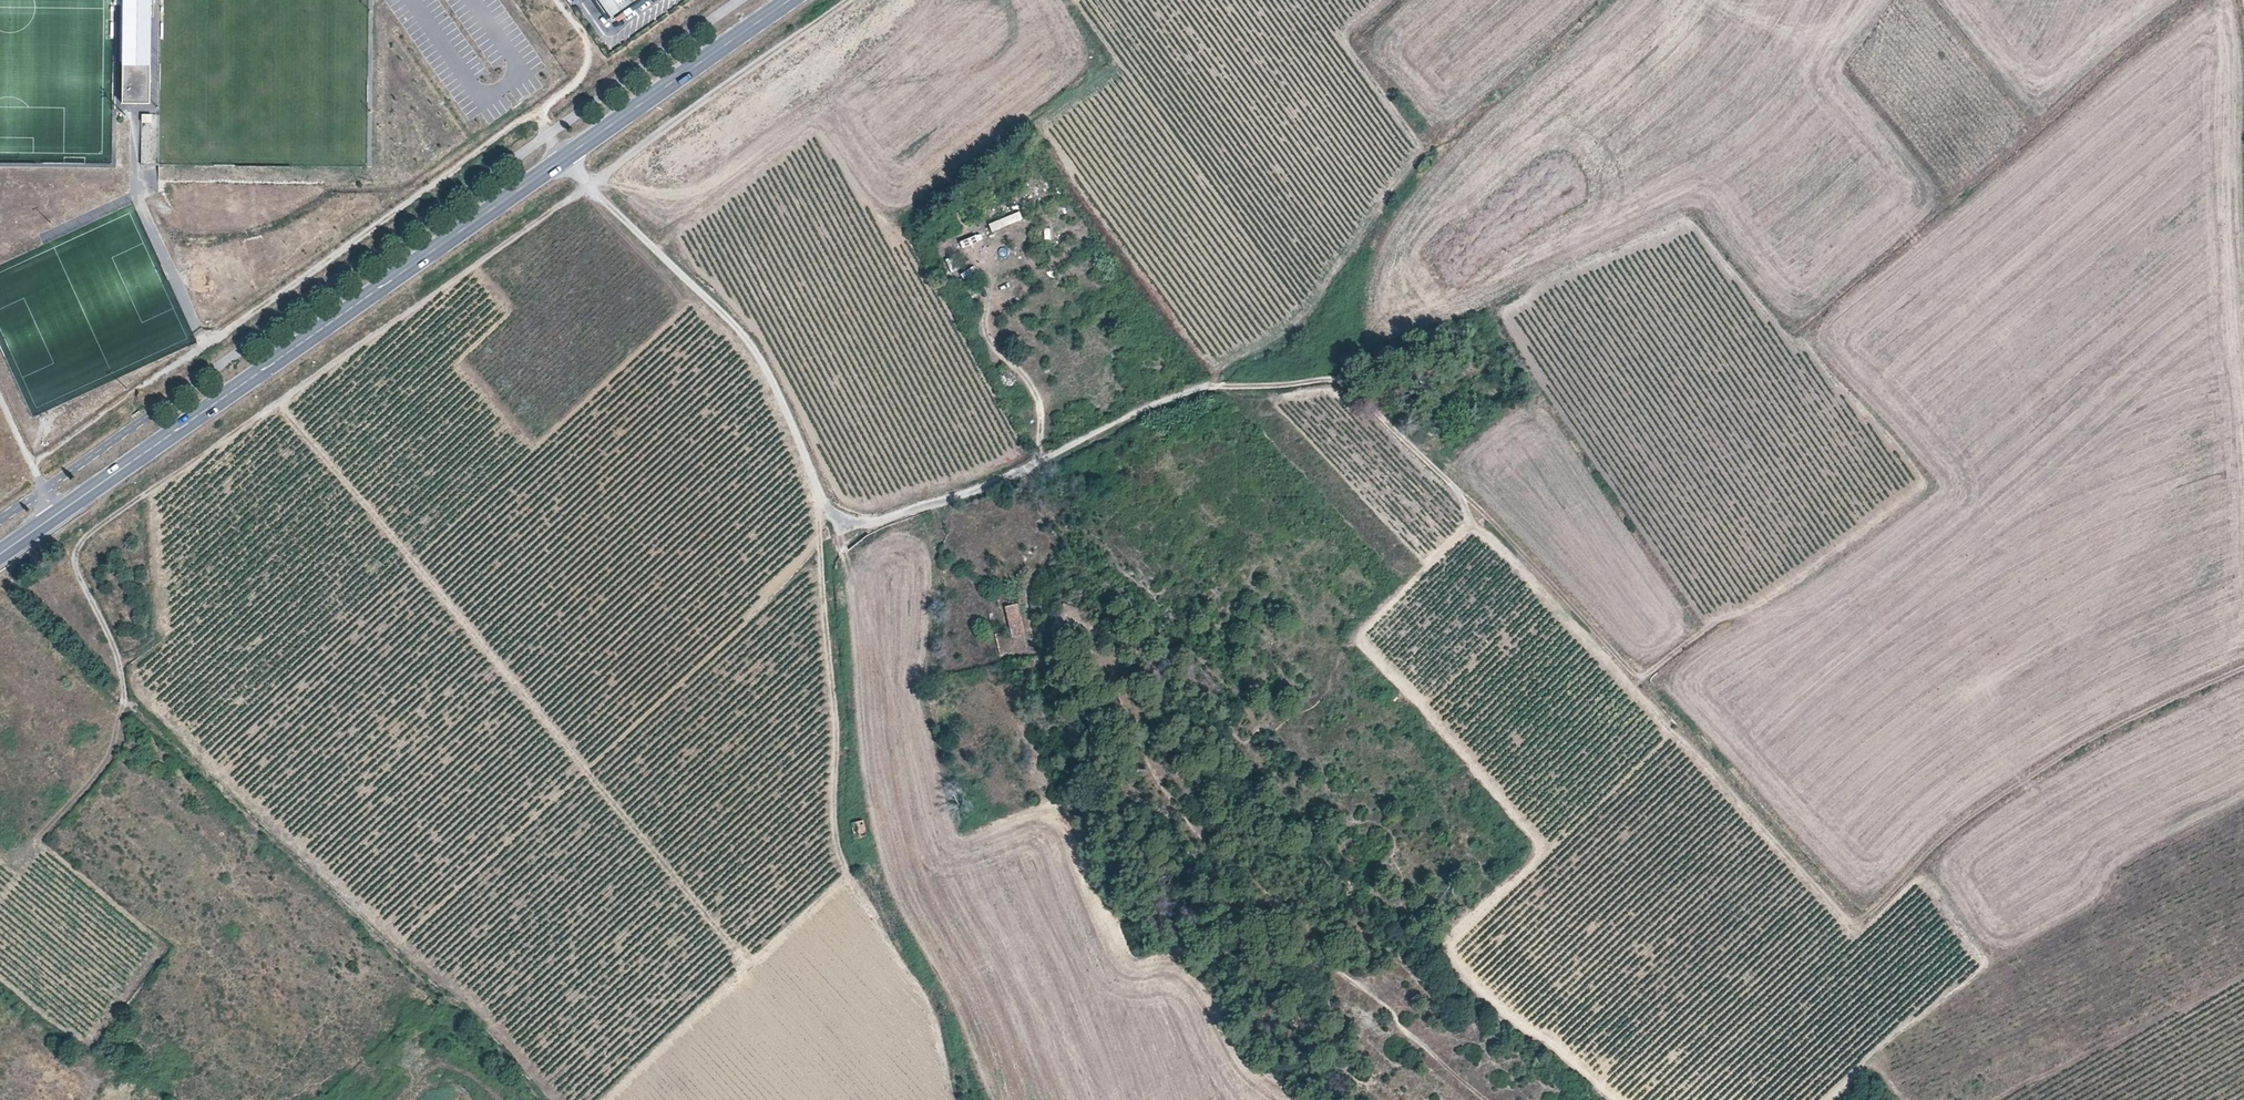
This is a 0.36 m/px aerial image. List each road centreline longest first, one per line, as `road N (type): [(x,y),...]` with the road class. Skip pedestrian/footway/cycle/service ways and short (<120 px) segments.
road 1 (track): [(571,153),(596,191),(727,313),(773,367),(847,518),(932,503),(1196,387),(1339,378),(1463,498),(1471,521)]
road 2 (secondary): [(789,0),(54,517)]
road 3 (unclassified): [(0,397),(54,517)]

